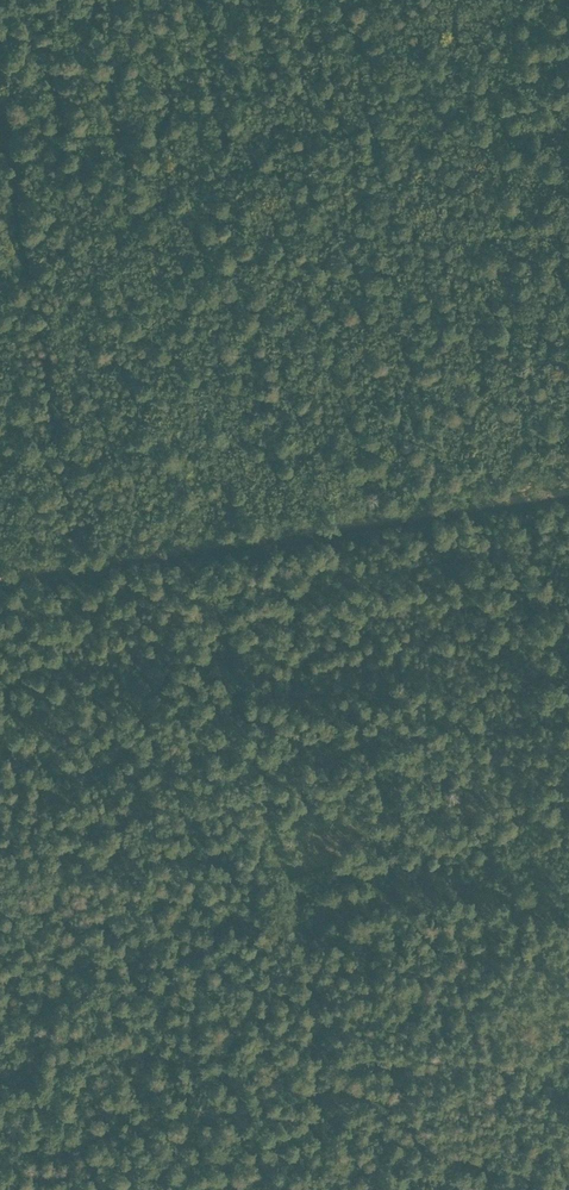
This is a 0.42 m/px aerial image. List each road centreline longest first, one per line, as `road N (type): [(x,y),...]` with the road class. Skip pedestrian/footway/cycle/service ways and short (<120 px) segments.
road 1 (track): [(568,118),(0,204)]
road 2 (track): [(568,485),(193,543)]
road 3 (track): [(193,543),(281,854)]
road 4 (track): [(193,543),(0,573)]

